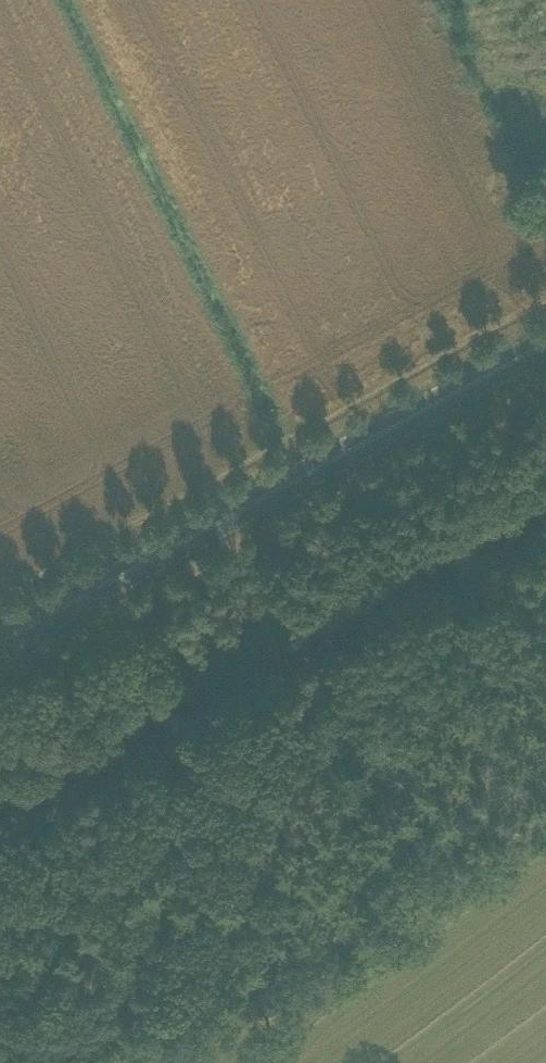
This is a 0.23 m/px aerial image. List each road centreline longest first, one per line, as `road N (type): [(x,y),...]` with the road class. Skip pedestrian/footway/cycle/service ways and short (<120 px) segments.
road 1 (primary): [(0,644),(545,345)]

